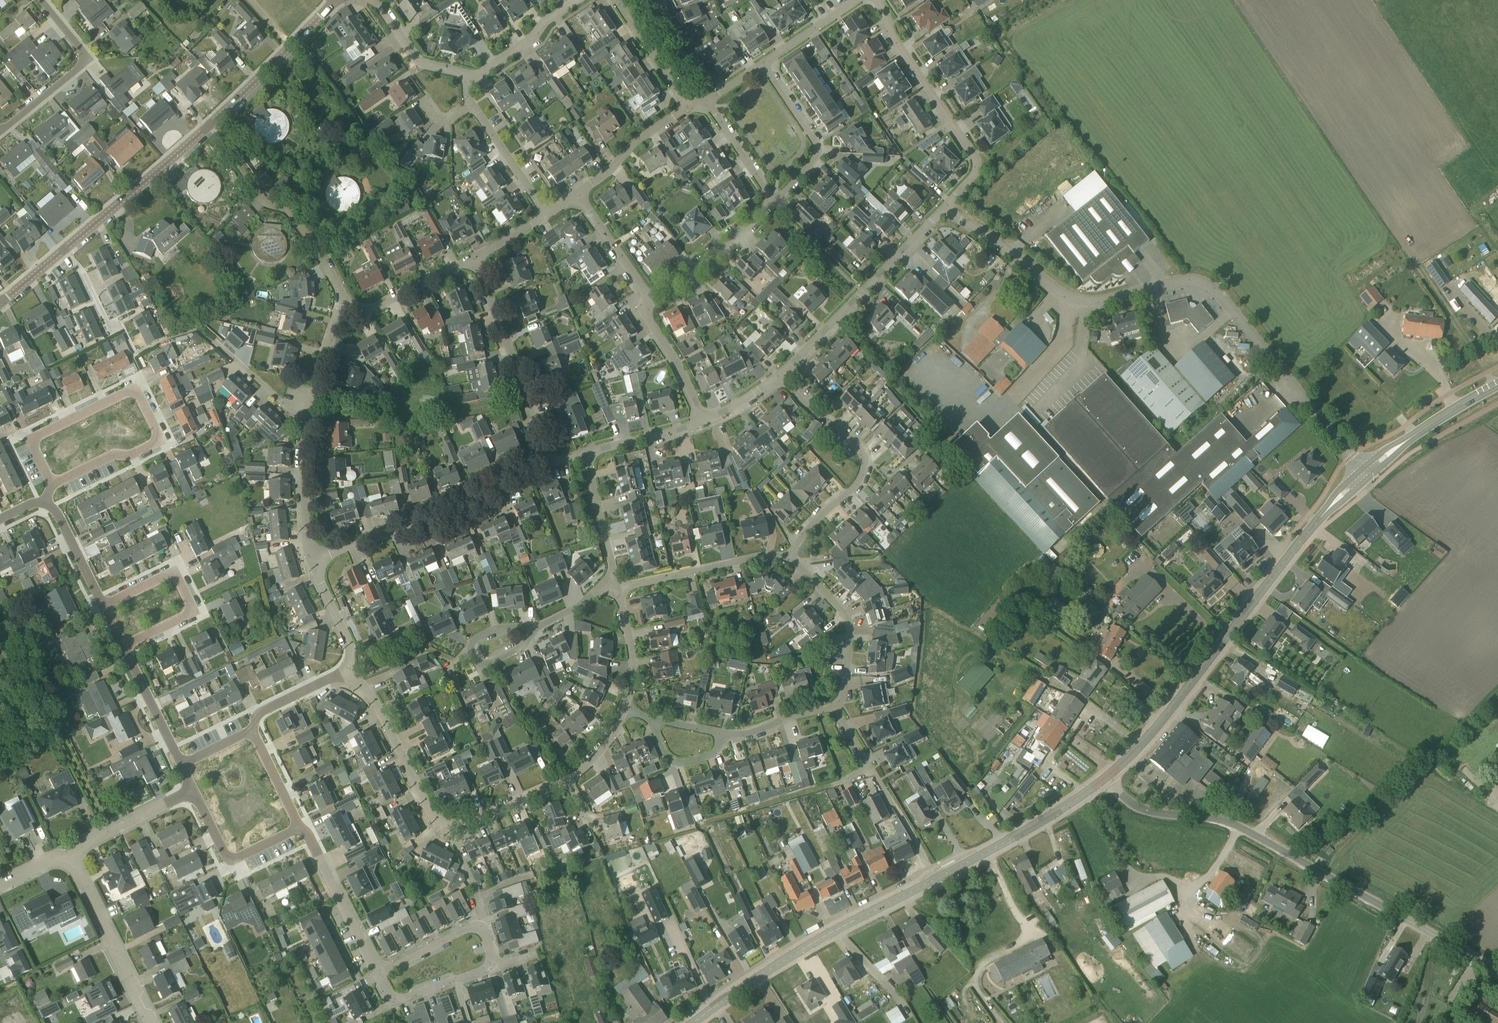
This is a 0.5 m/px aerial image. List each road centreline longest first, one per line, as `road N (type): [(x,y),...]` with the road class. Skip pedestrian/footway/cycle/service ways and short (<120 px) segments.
road 1 (residential): [(1362,470),(1205,284),(1180,280),(1082,301),(944,210)]
road 2 (secondary): [(692,1022),(759,976),(1105,779)]
road 3 (unclassified): [(1497,975),(1225,819),(1147,810),(1110,784)]
road 4 (residential): [(62,249),(283,58),(337,0)]
road 5 (secondary): [(1105,779),(1330,508)]
road 6 (residential): [(567,779),(470,822),(439,820),(376,701),(343,670)]
road 7 (residential): [(48,498),(151,449),(159,426),(136,390),(118,391),(33,433),(27,455)]
road 8 (residential): [(313,560),(455,519),(542,463)]
road 9 (residential): [(944,210),(974,175),(976,160),(891,34),(878,0)]
road 10 (residential): [(787,554),(858,481),(863,463),(862,452),(774,374)]
road 11 (residential): [(774,374),(944,210)]
road 12 (residential): [(542,463),(475,256)]
road 13 (residential): [(121,650),(194,612),(175,572),(101,608)]
road 14 (residential): [(0,131),(89,59),(41,0)]
road 15 (residential): [(150,1022),(66,852)]
road 16 (residential): [(833,707),(843,693),(849,623),(787,554)]
road 17 (residential): [(613,583),(787,554)]
road 18 (residential): [(771,203),(817,150),(762,63)]
road 19 (residential): [(190,790),(233,867),(305,835)]
road 20 (residential): [(353,307),(293,214),(247,182)]
road 21 (residential): [(647,296),(700,270),(771,203)]
road 22 (residential): [(305,835),(377,972)]
road 23 (residential): [(490,963),(483,933),(471,928),(377,972)]
road 24 (residential): [(313,560),(302,471),(311,414)]
road 25 (residential): [(579,193),(688,105)]
road 26 (residential): [(66,852),(190,790)]
road 27 (residential): [(703,419),(644,312),(647,296)]
road 28 (residential): [(377,972),(400,1000),(490,963)]
road 29 (residential): [(546,214),(469,105)]
road 30 (residential): [(585,453),(613,583)]
road 31 (residential): [(574,0),(545,16),(523,43),(466,74)]
road 32 (residential): [(353,307),(475,256)]
road 33 (residential): [(613,583),(629,692),(623,713)]
road 34 (residential): [(305,835),(251,718)]
road 35 (residential): [(500,643),(613,583)]
road 36 (residential): [(688,105),(617,0)]
road 37 (residential): [(466,74),(418,60),(372,0)]
road 38 (residential): [(647,296),(579,193)]
road 39 (residential): [(771,203),(705,99)]
road 40 (residential): [(585,453),(703,419)]
road 41 (residential): [(101,608),(48,498)]

